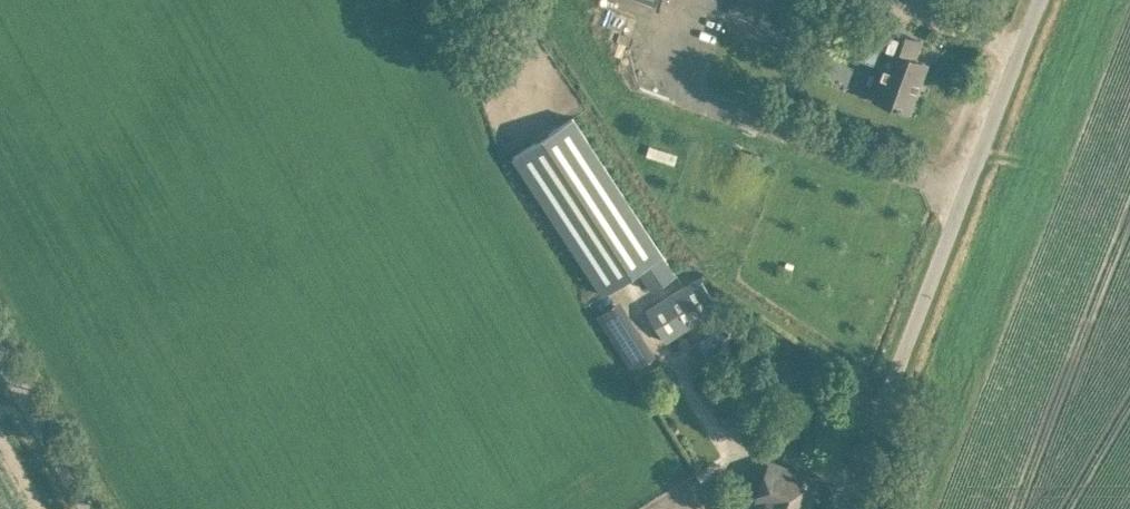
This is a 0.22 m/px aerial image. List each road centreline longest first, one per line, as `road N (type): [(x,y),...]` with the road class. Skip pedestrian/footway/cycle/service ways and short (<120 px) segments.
road 1 (unclassified): [(843,508),(1039,0)]
road 2 (unclassified): [(89,508),(0,353)]

